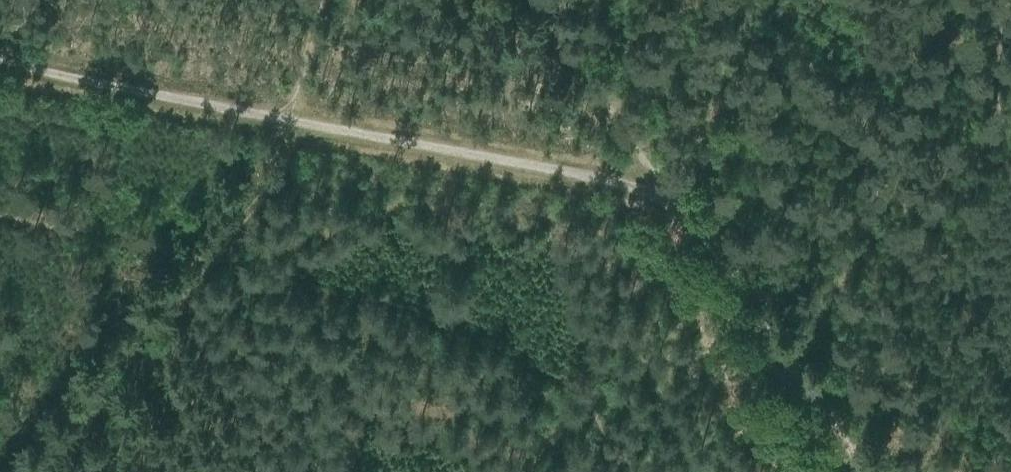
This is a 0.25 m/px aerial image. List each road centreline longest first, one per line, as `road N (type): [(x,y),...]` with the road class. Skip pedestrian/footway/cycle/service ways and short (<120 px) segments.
road 1 (track): [(293,126),(254,206),(11,471)]
road 2 (track): [(293,126),(665,199)]
road 3 (track): [(665,199),(860,471)]
road 4 (track): [(0,61),(54,80),(293,126)]
road 5 (track): [(665,199),(530,0)]

